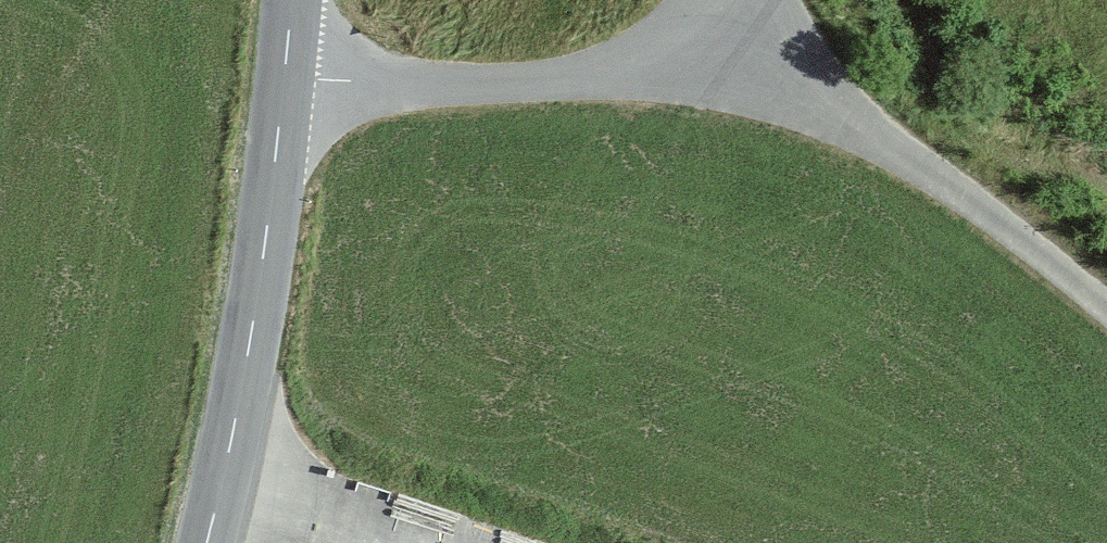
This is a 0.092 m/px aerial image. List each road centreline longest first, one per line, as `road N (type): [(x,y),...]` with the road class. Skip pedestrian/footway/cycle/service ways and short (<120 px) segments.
road 1 (track): [(686,13),(936,177),(1106,310)]
road 2 (tertiary): [(280,78),(248,353),(207,542)]
road 3 (unclassified): [(280,78),(581,74),(638,53),(699,0)]

